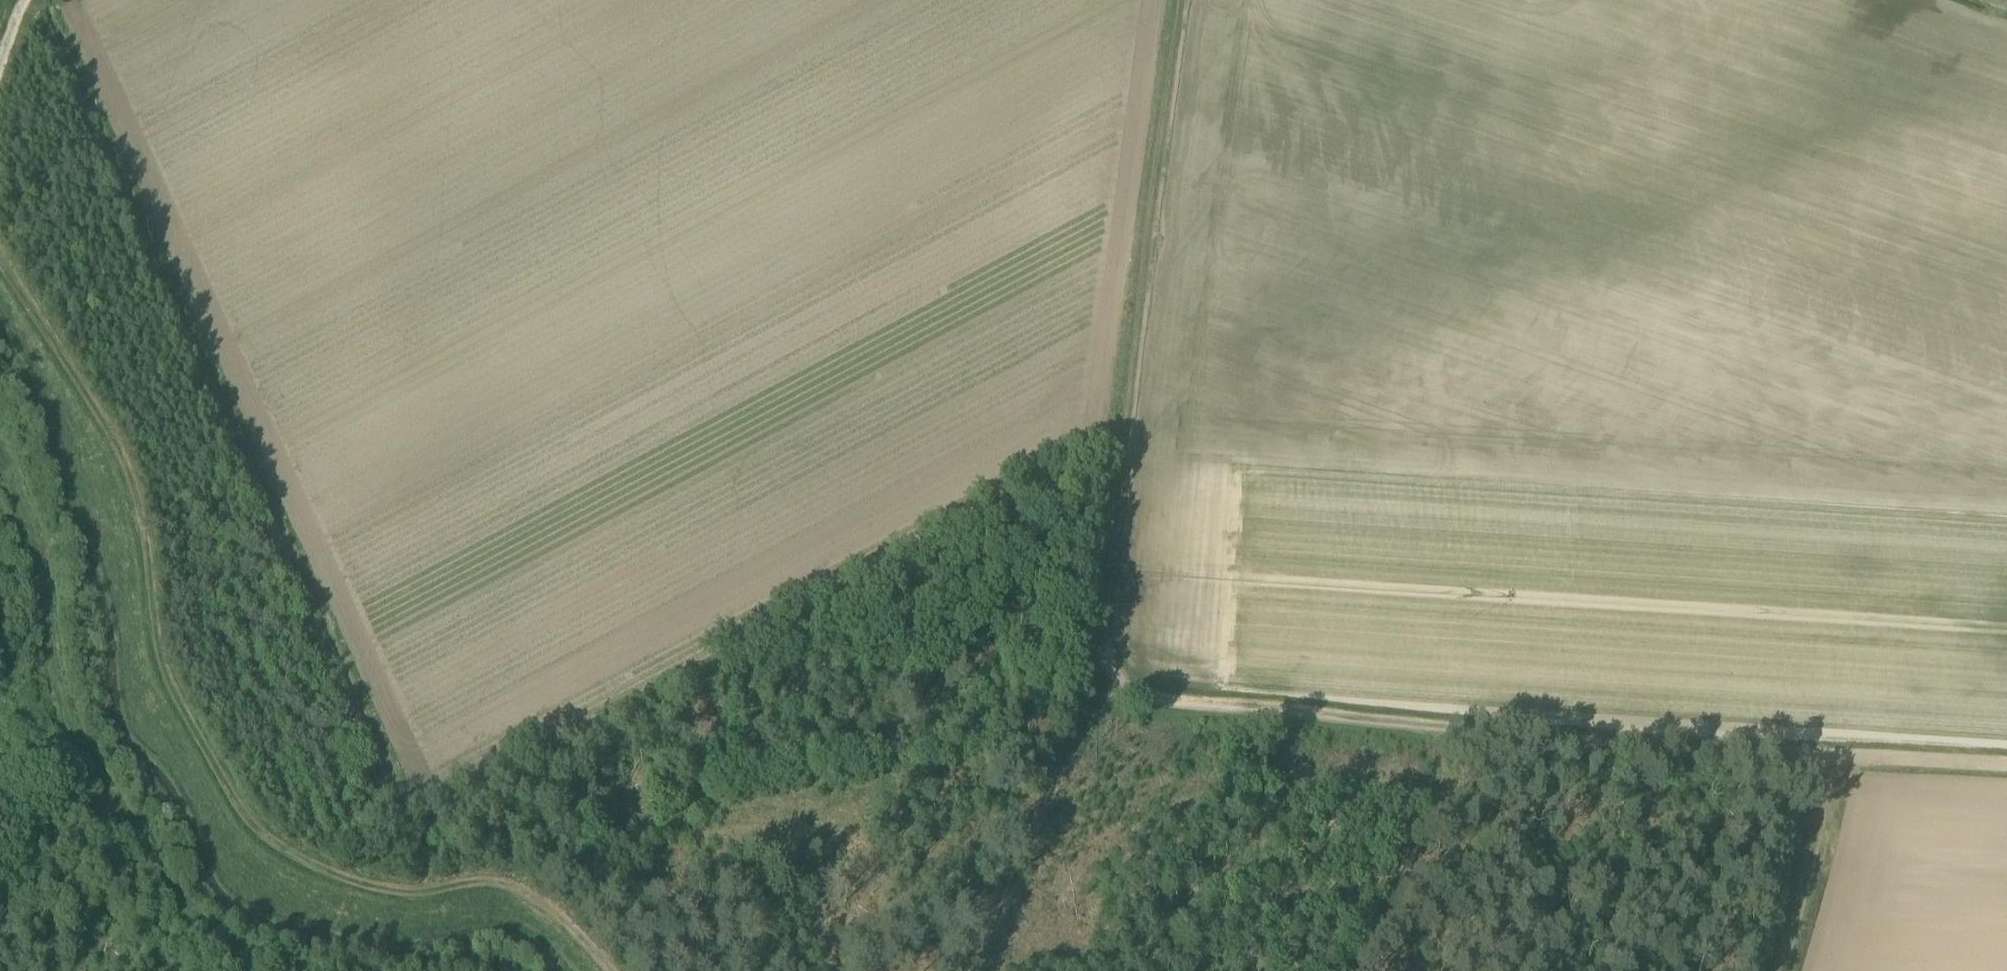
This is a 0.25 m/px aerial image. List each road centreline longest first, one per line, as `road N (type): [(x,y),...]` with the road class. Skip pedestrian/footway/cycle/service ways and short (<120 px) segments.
road 1 (track): [(1184,0),(1102,613),(1103,649),(1133,700),(1840,749)]
road 2 (track): [(602,970),(532,899),(481,871),(384,877),(329,869),(254,832),(198,751),(163,681),(130,481),(96,402),(0,255)]
road 3 (track): [(1772,970),(1840,749)]
road 4 (track): [(1840,749),(2006,758)]

